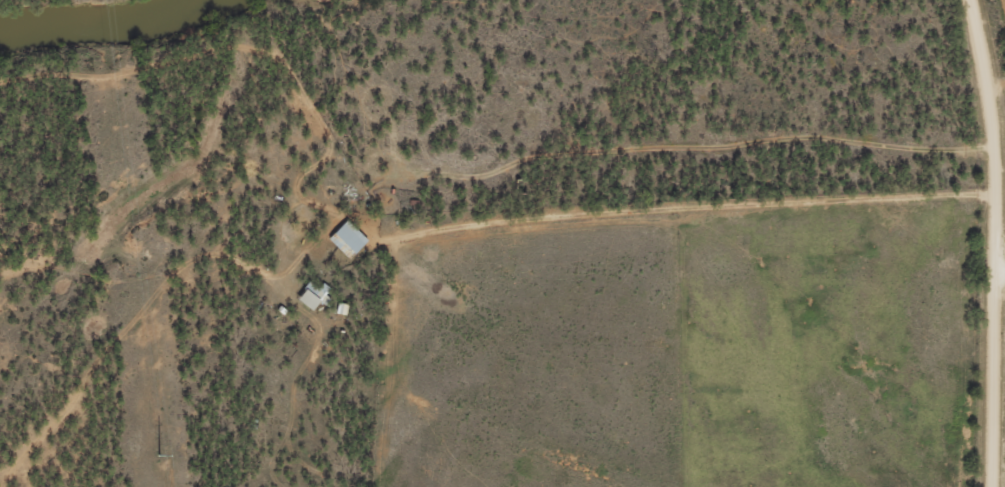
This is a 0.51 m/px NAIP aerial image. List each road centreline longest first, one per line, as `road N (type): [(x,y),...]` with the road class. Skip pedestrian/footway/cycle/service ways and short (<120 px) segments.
road 1 (residential): [(419,486),(429,337),(474,232),(514,196),(959,191)]
road 2 (residential): [(959,144),(565,154),(497,163),(426,201),(385,252)]
road 3 (residential): [(963,486),(959,144),(977,35),(969,0)]

